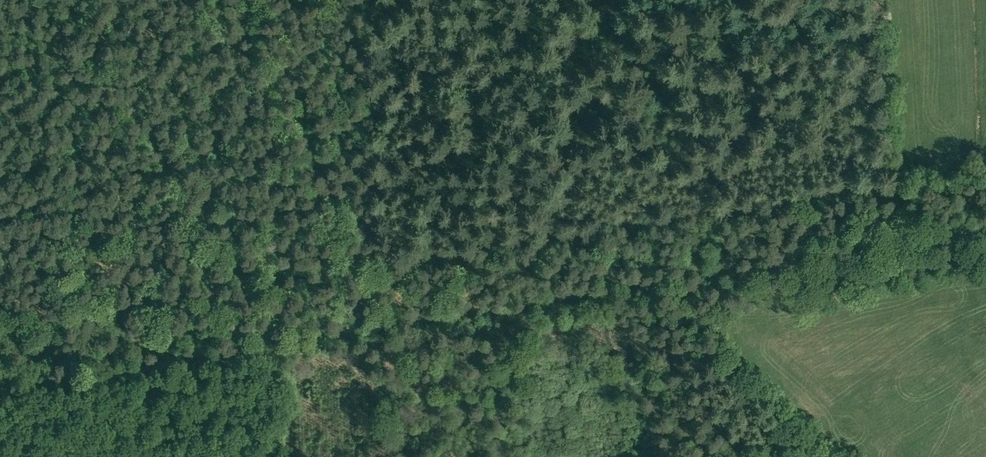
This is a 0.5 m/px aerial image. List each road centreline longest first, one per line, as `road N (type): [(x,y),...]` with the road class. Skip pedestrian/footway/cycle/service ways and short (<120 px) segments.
road 1 (track): [(0,388),(985,225)]

